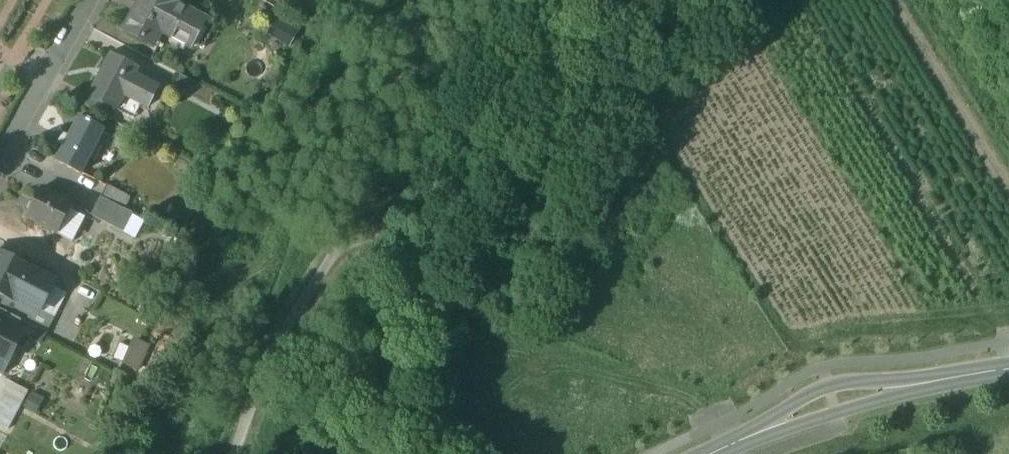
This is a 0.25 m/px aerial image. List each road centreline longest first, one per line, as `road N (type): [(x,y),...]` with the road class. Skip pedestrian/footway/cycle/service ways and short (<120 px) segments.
road 1 (tertiary): [(710,453),(831,401),(1008,371)]
road 2 (residential): [(233,453),(261,366),(375,231)]
road 3 (residential): [(90,0),(0,172)]

